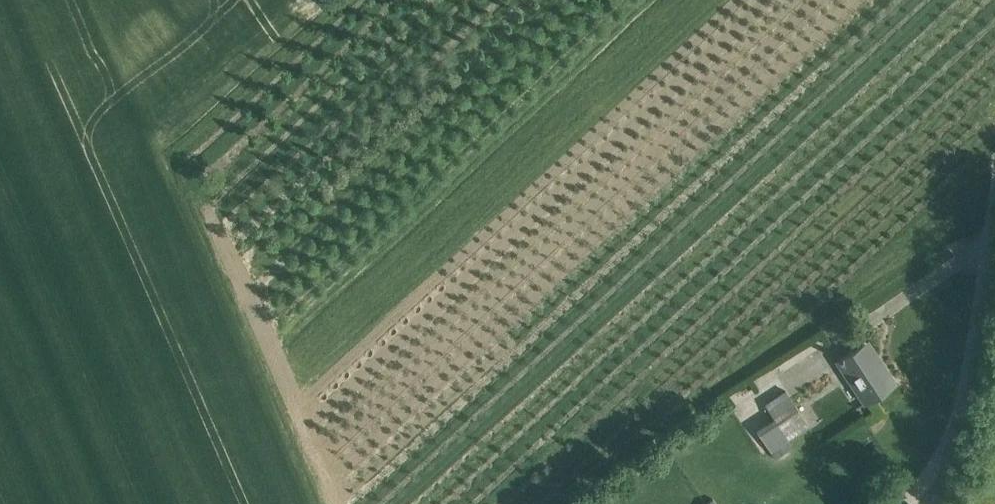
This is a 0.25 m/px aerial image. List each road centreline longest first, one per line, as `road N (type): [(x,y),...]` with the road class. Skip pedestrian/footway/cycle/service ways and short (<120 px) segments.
road 1 (unclassified): [(994,223),(967,404),(932,480),(911,503)]

